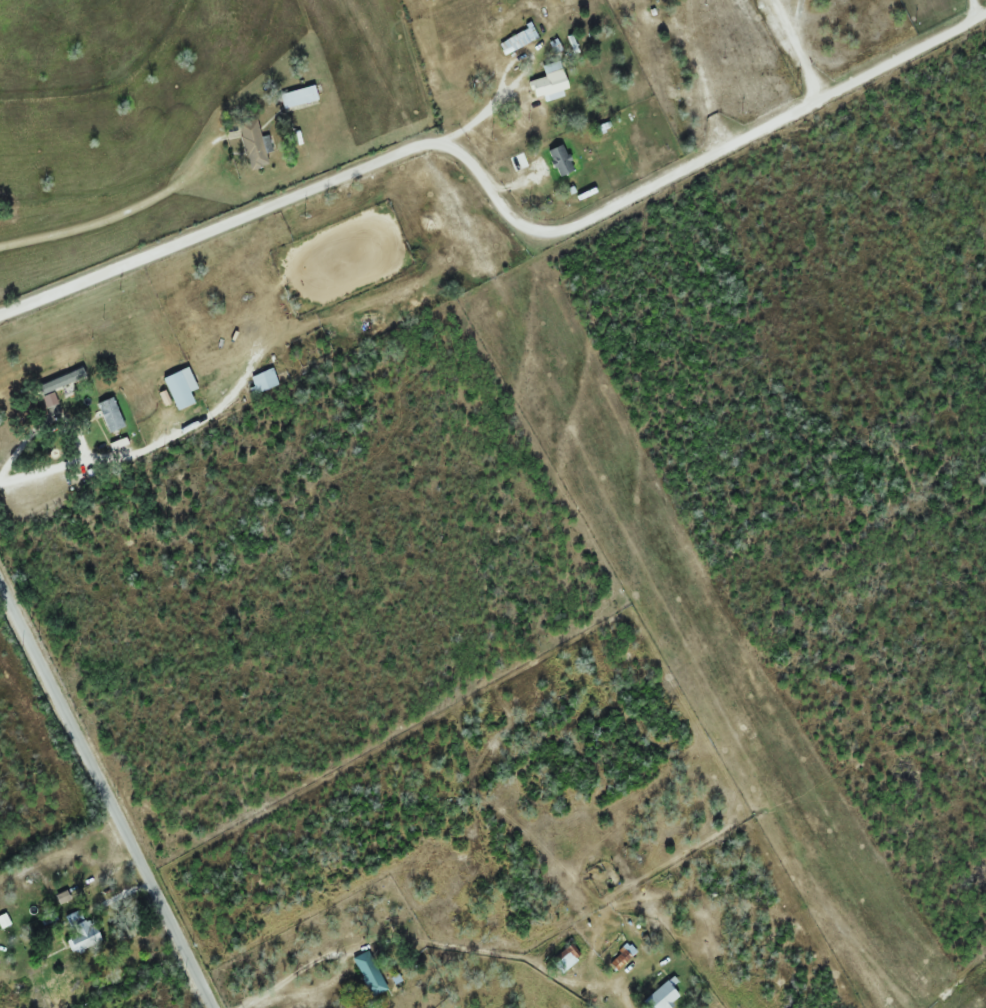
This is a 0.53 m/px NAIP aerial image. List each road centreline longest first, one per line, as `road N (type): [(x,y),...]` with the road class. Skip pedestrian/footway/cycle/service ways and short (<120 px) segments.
road 1 (residential): [(0,316),(430,143),(464,155),(525,229),(574,229),(985,14)]
road 2 (track): [(873,1007),(625,601),(452,284)]
road 3 (track): [(146,875),(391,746),(625,601)]
road 4 (residential): [(212,1007),(0,599)]

